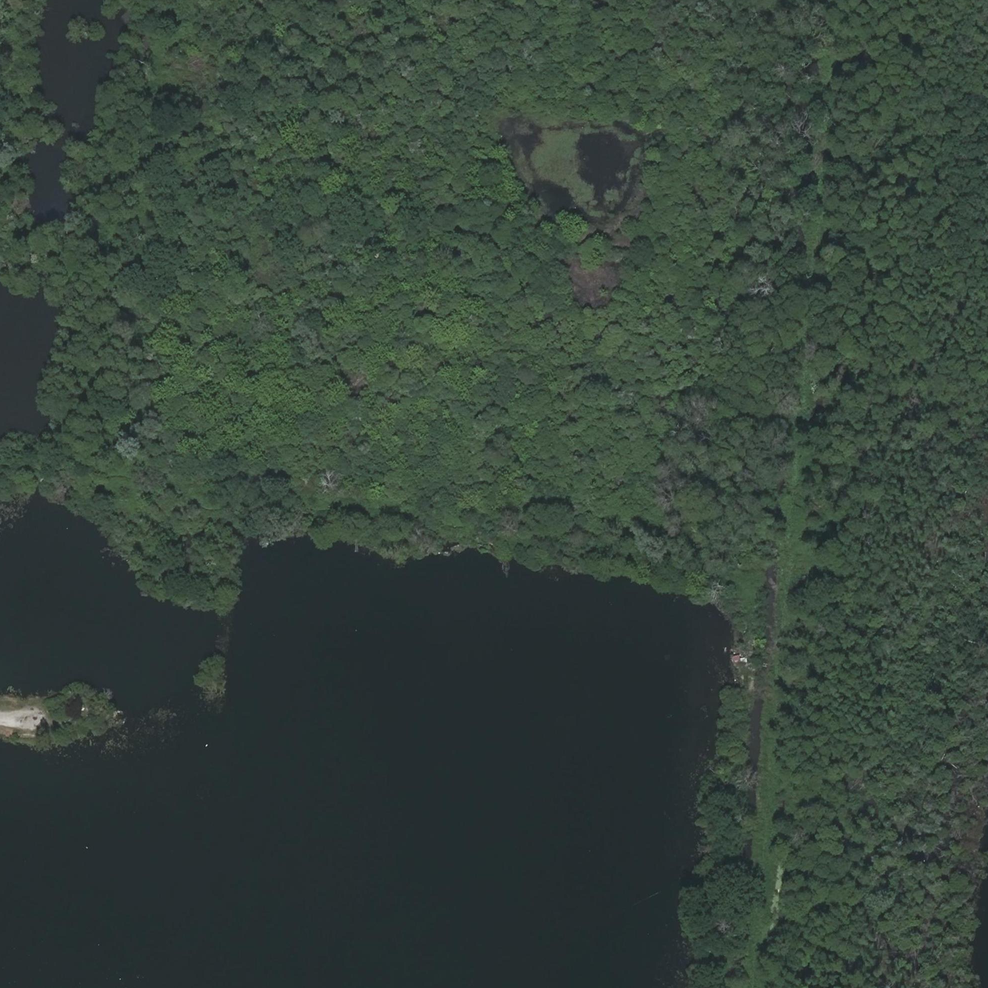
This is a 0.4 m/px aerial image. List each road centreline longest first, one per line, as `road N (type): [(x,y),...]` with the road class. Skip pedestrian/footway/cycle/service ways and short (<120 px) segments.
road 1 (track): [(759,987),(769,879),(765,573)]

